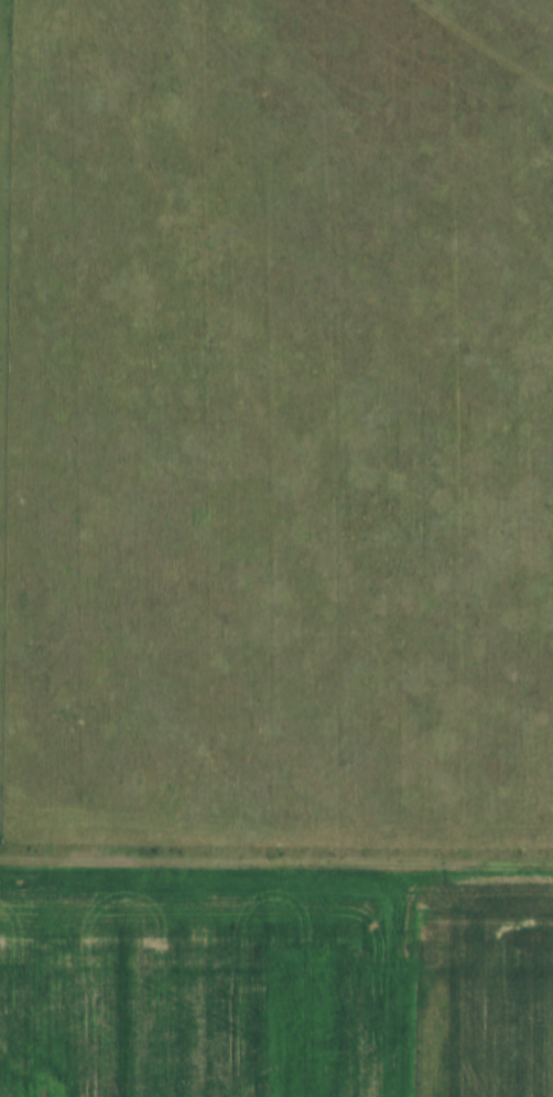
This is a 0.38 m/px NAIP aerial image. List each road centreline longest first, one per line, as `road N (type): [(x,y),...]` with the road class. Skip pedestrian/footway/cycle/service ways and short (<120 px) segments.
road 1 (track): [(0,868),(552,869)]

